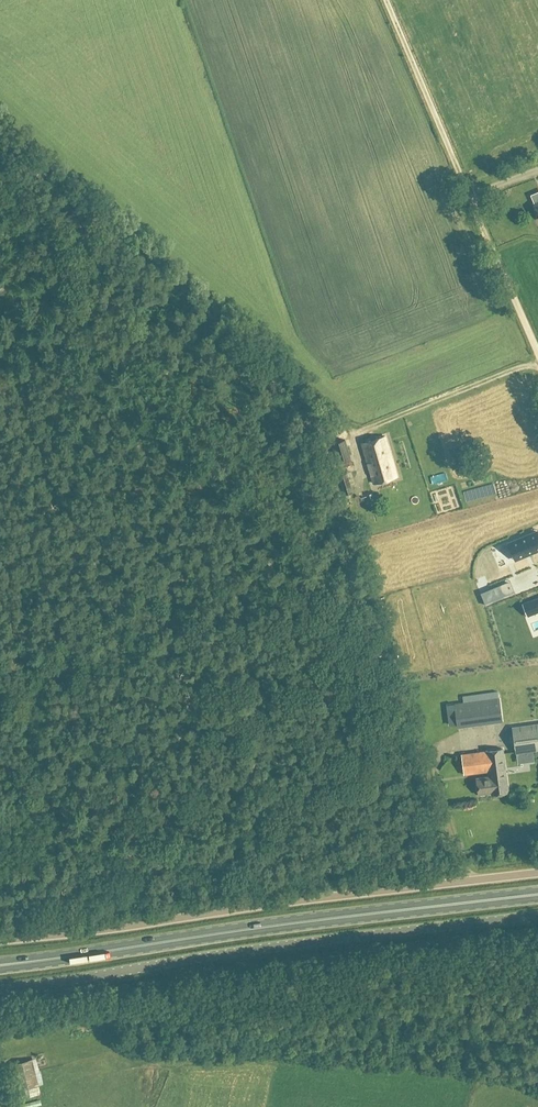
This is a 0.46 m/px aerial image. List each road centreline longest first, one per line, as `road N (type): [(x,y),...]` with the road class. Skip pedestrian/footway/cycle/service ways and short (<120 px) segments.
road 1 (unclassified): [(0,989),(537,916)]
road 2 (primary): [(0,965),(537,895)]
road 3 (unclassified): [(0,942),(537,874)]
road 4 (track): [(537,355),(386,0)]
road 5 (track): [(537,360),(355,431)]

